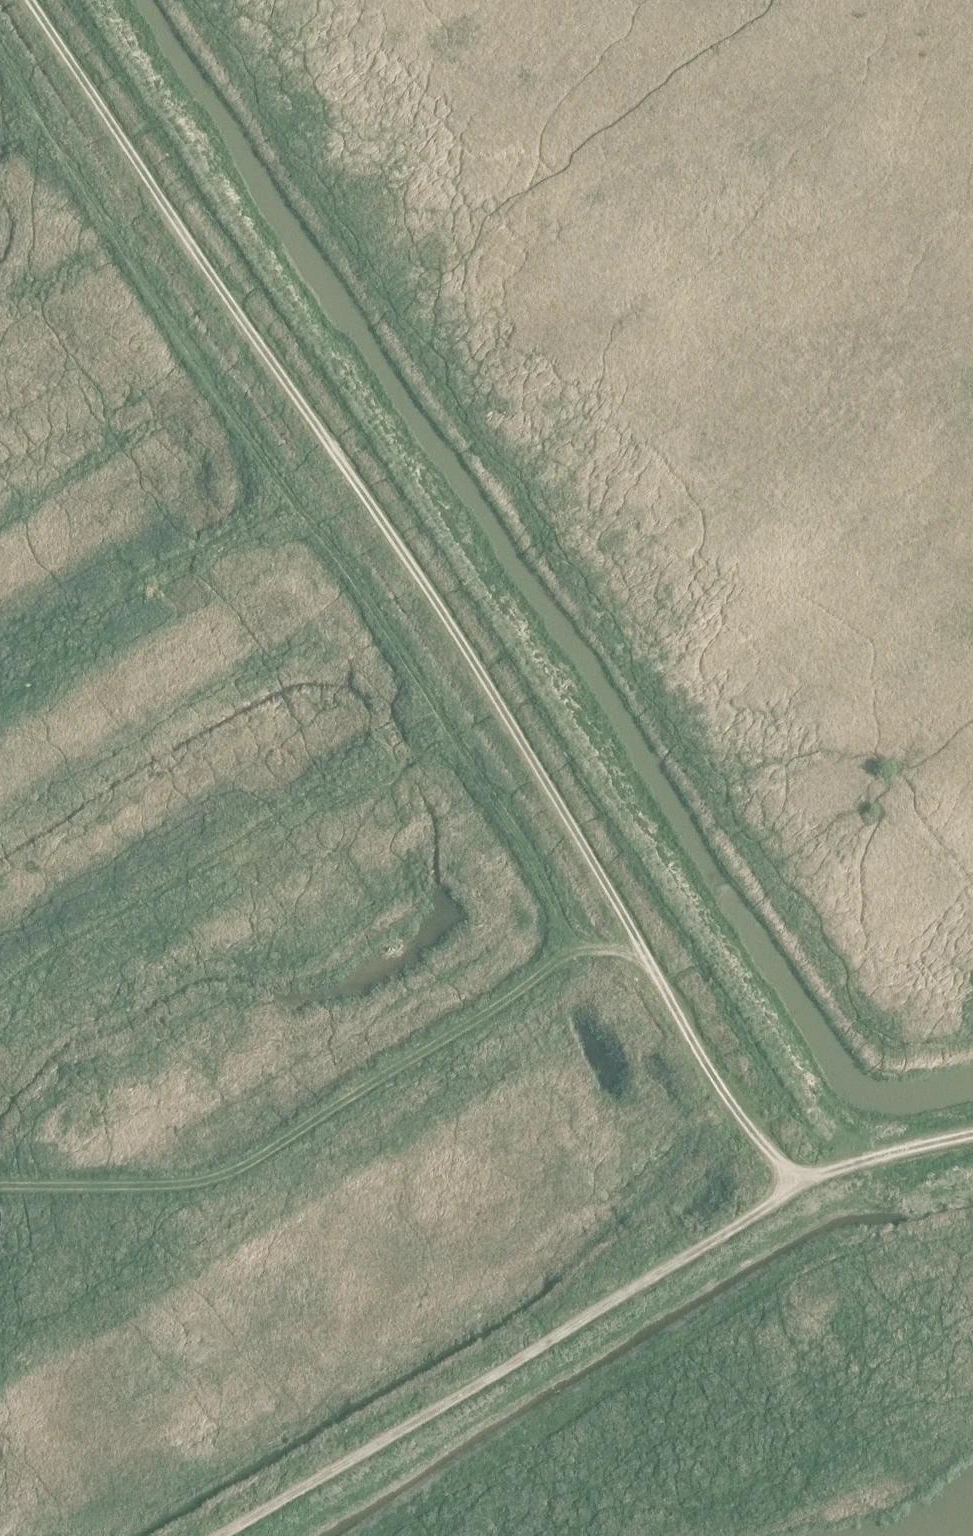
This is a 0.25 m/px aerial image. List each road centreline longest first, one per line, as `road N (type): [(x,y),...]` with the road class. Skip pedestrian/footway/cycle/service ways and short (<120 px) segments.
road 1 (track): [(237,1535),(794,1184),(651,966),(591,847),(42,0)]
road 2 (track): [(794,1184),(972,1138)]

